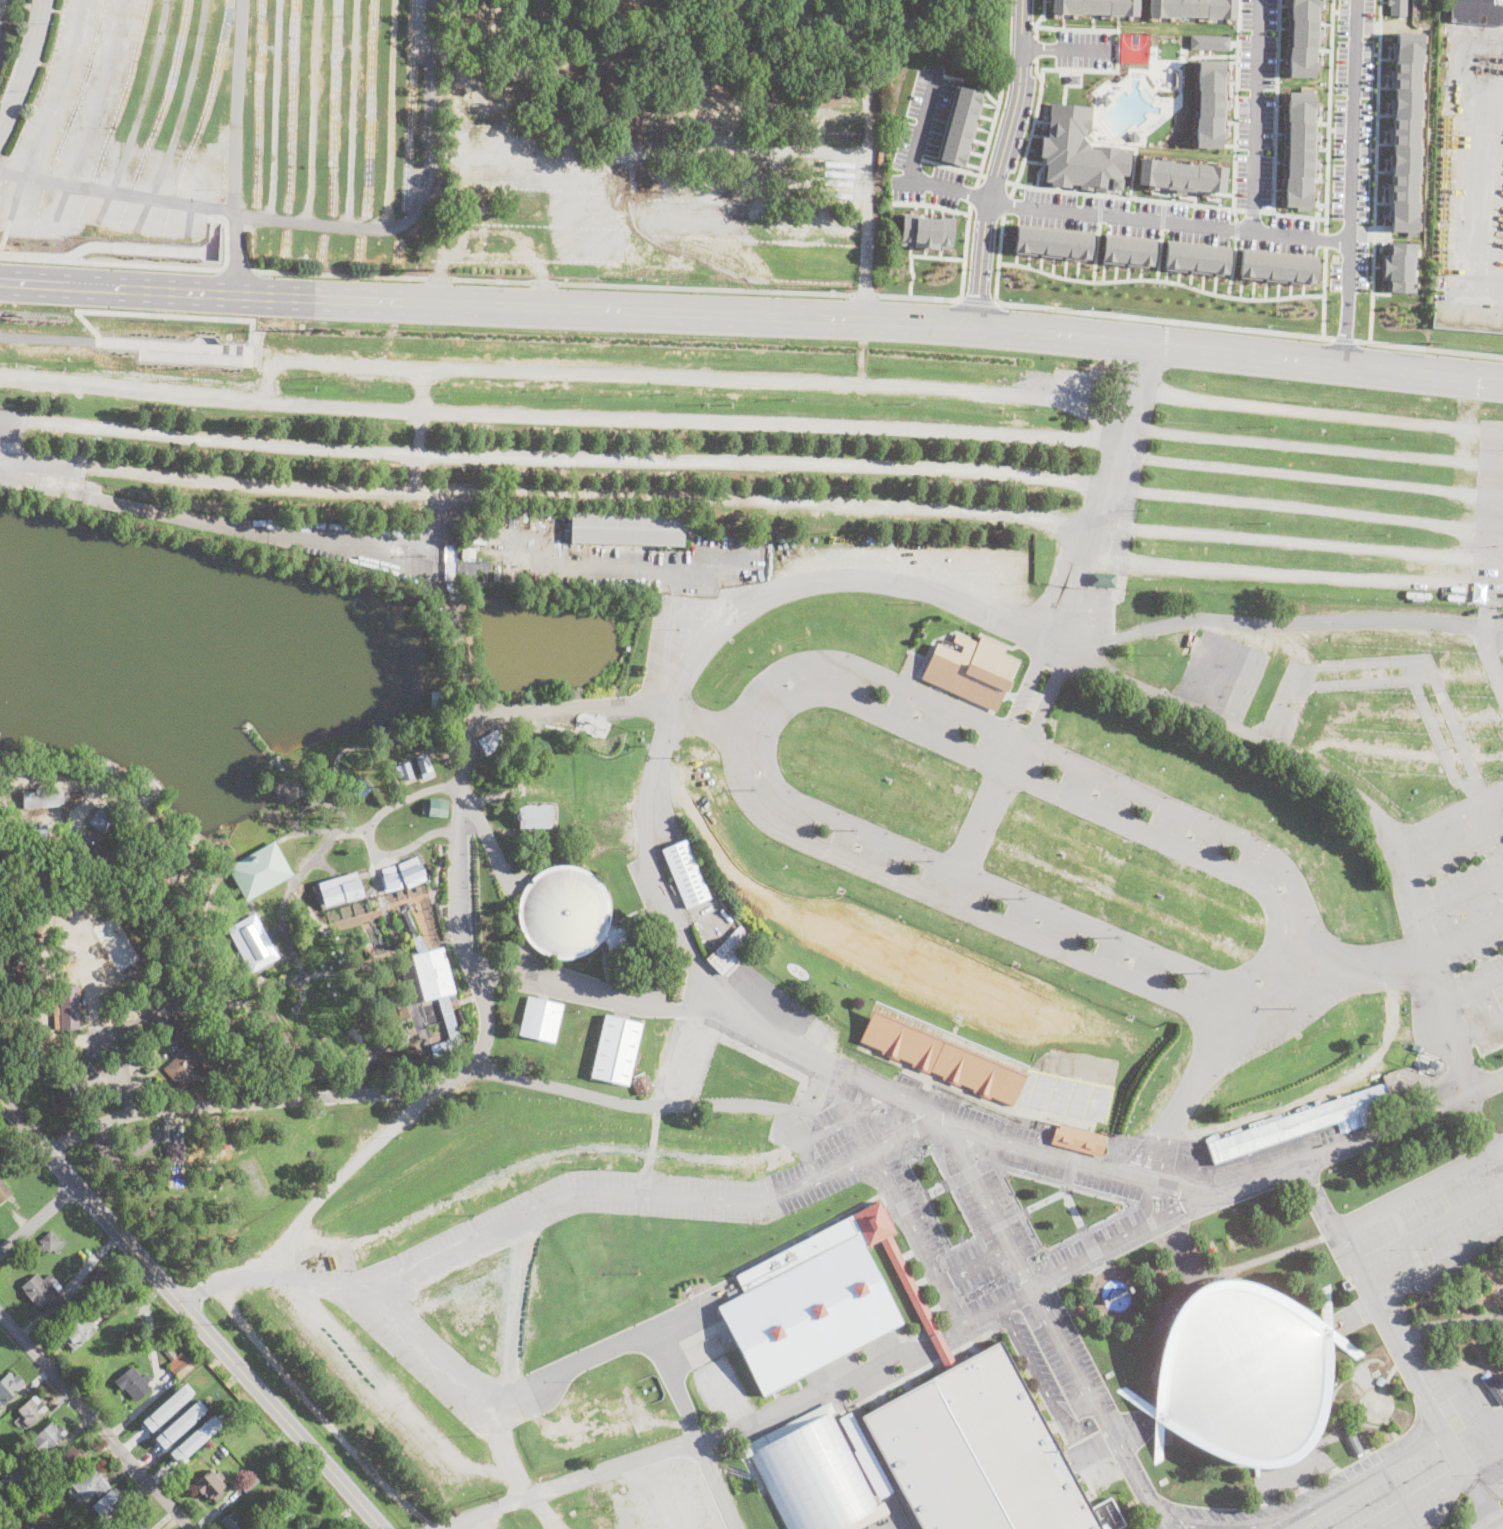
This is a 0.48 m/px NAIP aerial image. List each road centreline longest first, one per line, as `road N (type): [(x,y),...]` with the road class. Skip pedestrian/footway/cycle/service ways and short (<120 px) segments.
road 1 (secondary): [(1502,381),(922,323),(0,280)]
road 2 (residential): [(382,1528),(0,1104)]
road 3 (residential): [(1343,364),(1357,0)]
road 4 (residential): [(989,199),(1349,242)]
road 5 (residential): [(190,1528),(0,1314)]
road 6 (residential): [(1260,0),(1252,229)]
road 7 (residential): [(934,79),(912,176),(989,199)]
road 8 (residential): [(975,327),(999,169)]
road 9 (residential): [(0,129),(43,0)]

